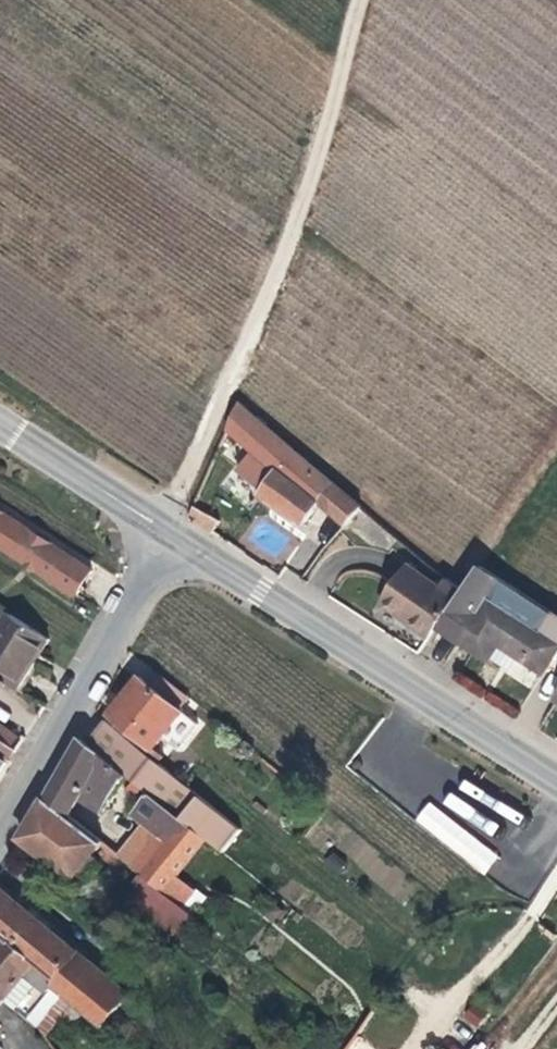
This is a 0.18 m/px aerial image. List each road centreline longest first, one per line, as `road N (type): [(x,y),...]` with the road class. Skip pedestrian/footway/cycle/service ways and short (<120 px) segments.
road 1 (track): [(359,0),(295,222),(163,530)]
road 2 (secondary): [(556,781),(163,530)]
road 3 (residential): [(163,530),(113,636),(0,827)]
road 4 (secondary): [(163,530),(0,423)]

